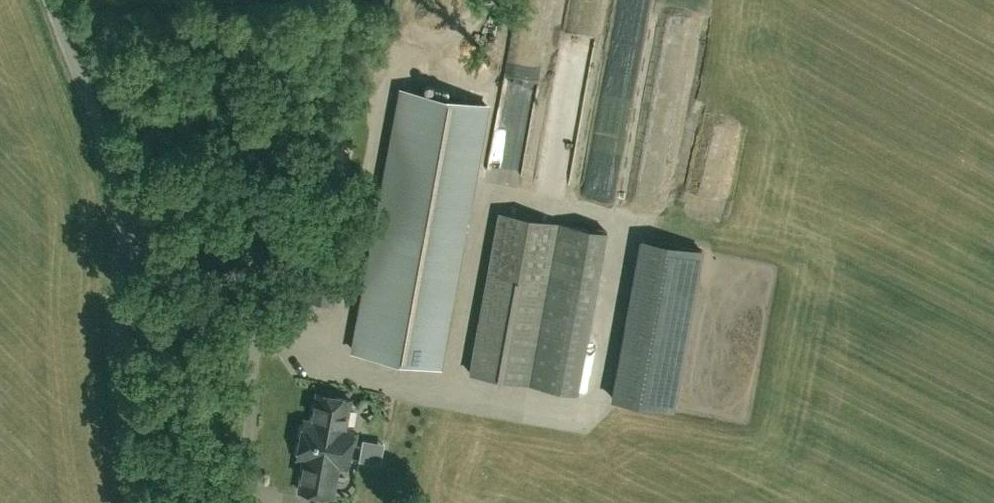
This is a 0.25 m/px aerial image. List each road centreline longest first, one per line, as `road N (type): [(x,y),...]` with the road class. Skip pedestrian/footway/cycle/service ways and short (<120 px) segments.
road 1 (unclassified): [(138,502),(120,335),(125,212),(53,0)]

